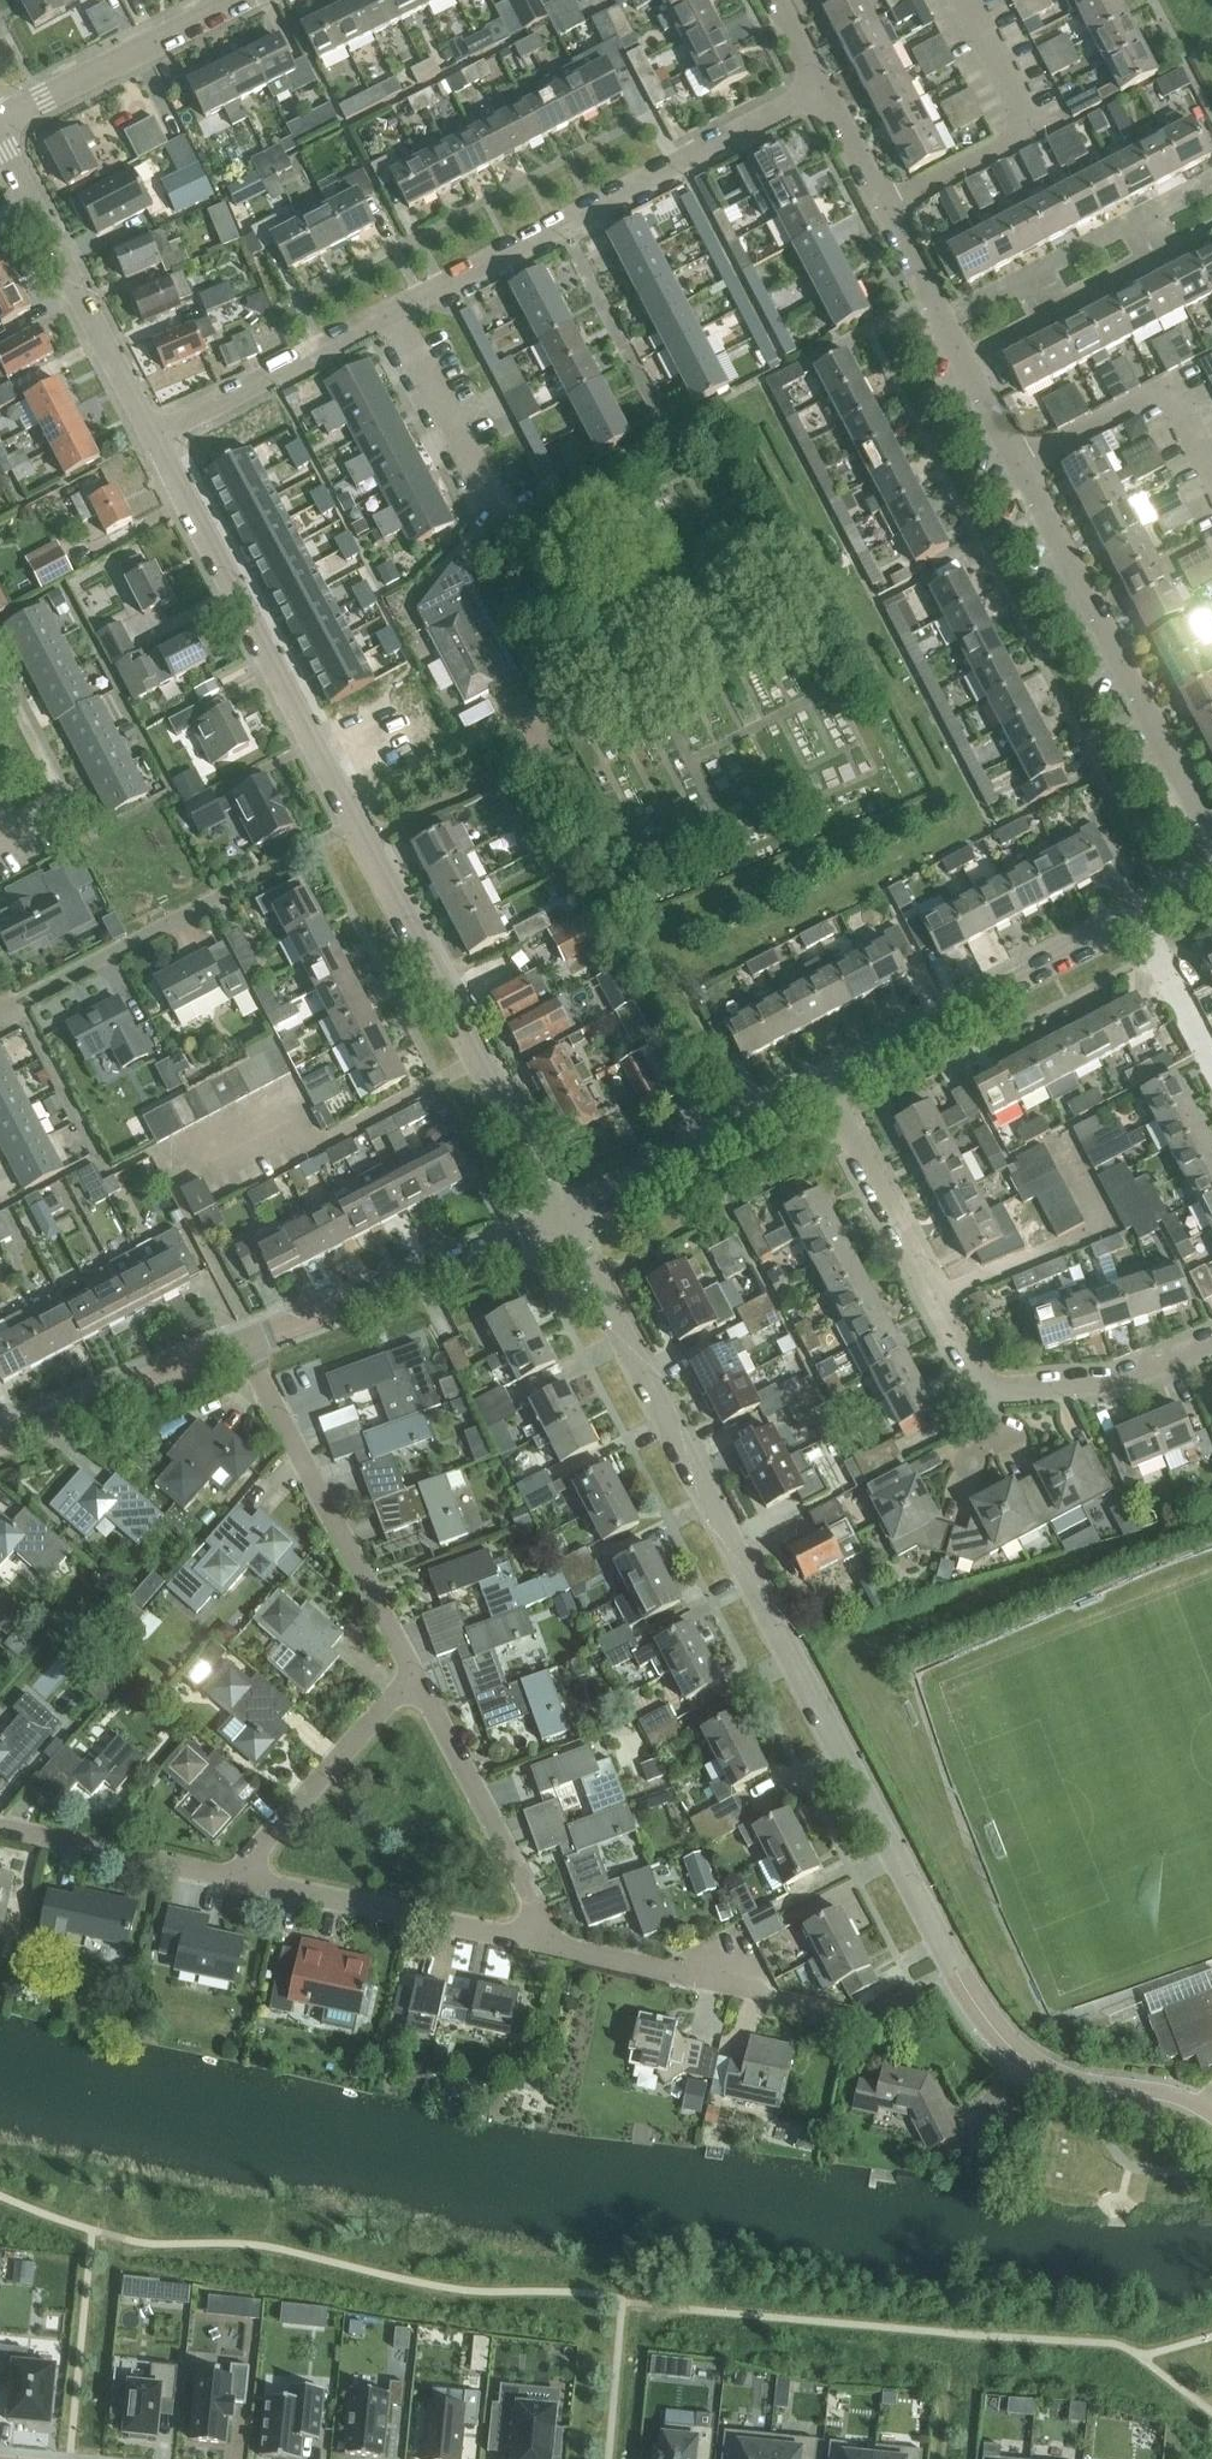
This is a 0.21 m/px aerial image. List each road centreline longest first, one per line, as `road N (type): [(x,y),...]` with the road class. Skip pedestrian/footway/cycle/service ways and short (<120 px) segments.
road 1 (unclassified): [(1211,2124),(1169,2102),(1079,2088),(1025,2063),(988,2026),(560,1221)]
road 2 (residential): [(560,1221),(150,439)]
road 3 (residential): [(1211,838),(824,89)]
road 4 (unclassified): [(1211,1346),(1124,1383),(989,1391),(815,1086)]
road 5 (residential): [(398,313),(824,89)]
road 6 (unclassified): [(815,1086),(1211,880)]
road 7 (residential): [(414,1675),(247,1348)]
road 8 (unclassified): [(247,1348),(560,1221)]
road 9 (residential): [(150,439),(0,142)]
road 10 (residential): [(552,1944),(234,1879)]
road 11 (residential): [(552,1944),(414,1675)]
road 12 (residential): [(834,2013),(552,1944)]
road 13 (unclassified): [(560,1221),(815,1086)]
road 14 (residential): [(150,439),(398,313)]
road 15 (residential): [(234,1879),(414,1675)]
road 16 (unclassified): [(0,1444),(247,1348)]
road 17 (residential): [(0,120),(231,0)]
road 18 (residential): [(234,1879),(0,1828)]
road 19 (residential): [(501,516),(398,313)]

